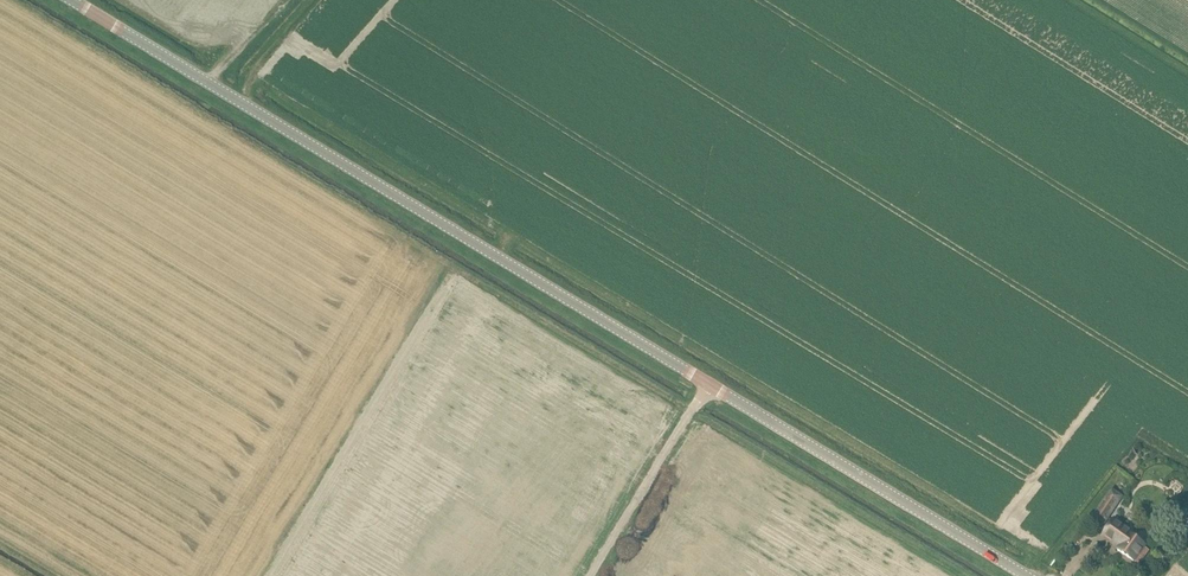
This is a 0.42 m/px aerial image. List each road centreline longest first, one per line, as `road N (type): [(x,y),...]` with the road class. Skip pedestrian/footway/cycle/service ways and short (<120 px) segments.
road 1 (tertiary): [(1028,575),(71,0)]
road 2 (track): [(708,382),(592,575)]

